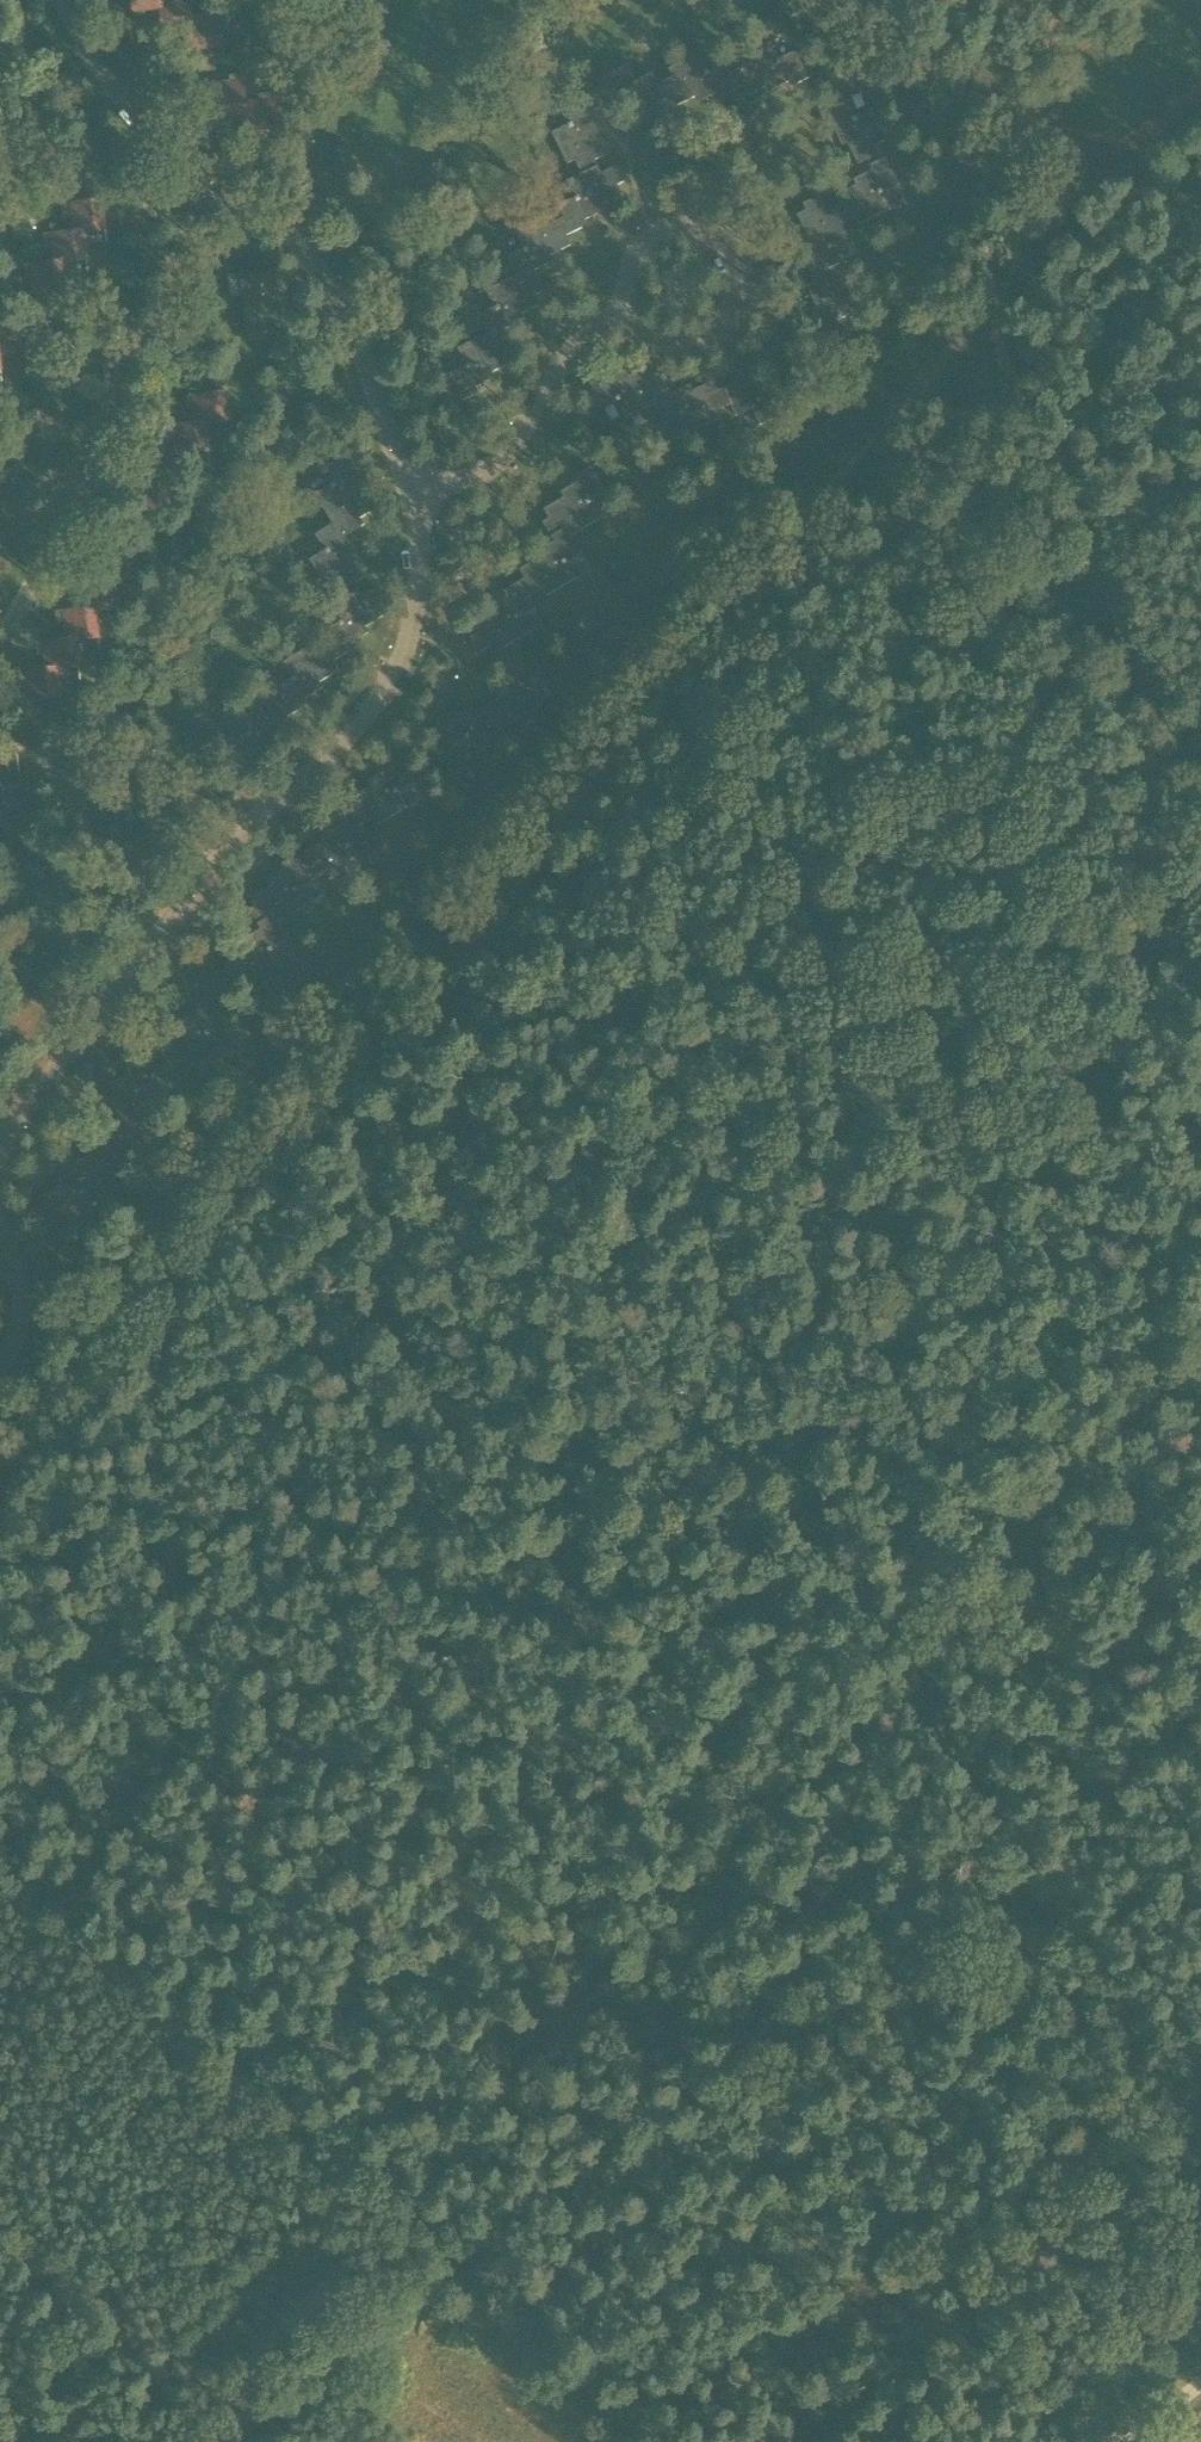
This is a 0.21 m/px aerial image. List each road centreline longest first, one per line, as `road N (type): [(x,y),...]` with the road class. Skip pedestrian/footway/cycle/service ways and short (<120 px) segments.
road 1 (track): [(0,1494),(164,1310),(989,328)]
road 2 (track): [(330,1114),(442,1225),(1099,1792)]
road 3 (track): [(1200,1716),(894,1952),(469,2261)]
road 4 (residential): [(414,496),(417,575),(395,665),(351,733),(215,862),(0,1141)]
road 5 (track): [(469,2261),(0,1878)]
road 6 (track): [(1200,779),(1121,608),(1070,472),(989,328)]
road 7 (residential): [(197,201),(156,301),(137,394),(14,625),(0,638)]
road 8 (residential): [(197,201),(255,206),(315,254),(359,330),(414,496)]
road 9 (track): [(861,0),(979,110),(1088,164),(1134,176)]
road 10 (track): [(469,2261),(201,2441)]
road 11 (residential): [(414,496),(491,471),(600,324),(642,304)]
road 12 (residential): [(63,0),(84,48),(197,201)]
road 13 (track): [(989,328),(1054,221),(1089,193),(1134,176)]
road 14 (residential): [(642,304),(678,333),(709,331),(741,294),(737,259)]
road 15 (residential): [(737,259),(711,235),(694,230),(660,240),(639,269),(642,304)]

